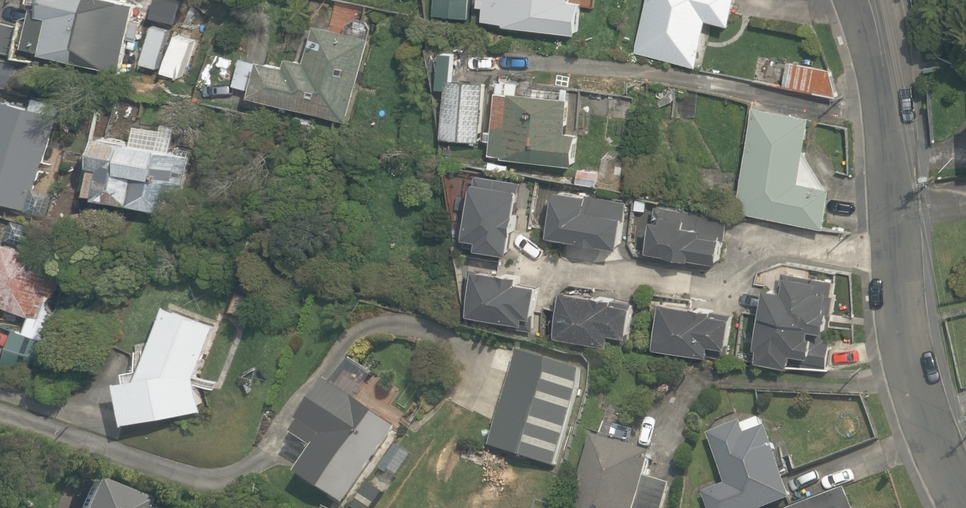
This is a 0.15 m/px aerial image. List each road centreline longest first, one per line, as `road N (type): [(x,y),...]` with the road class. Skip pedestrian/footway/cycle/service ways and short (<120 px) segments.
road 1 (residential): [(900,250),(750,250),(741,285),(730,291),(531,259)]
road 2 (residential): [(900,250),(914,377),(965,507)]
road 3 (residential): [(869,0),(892,117),(900,250)]

